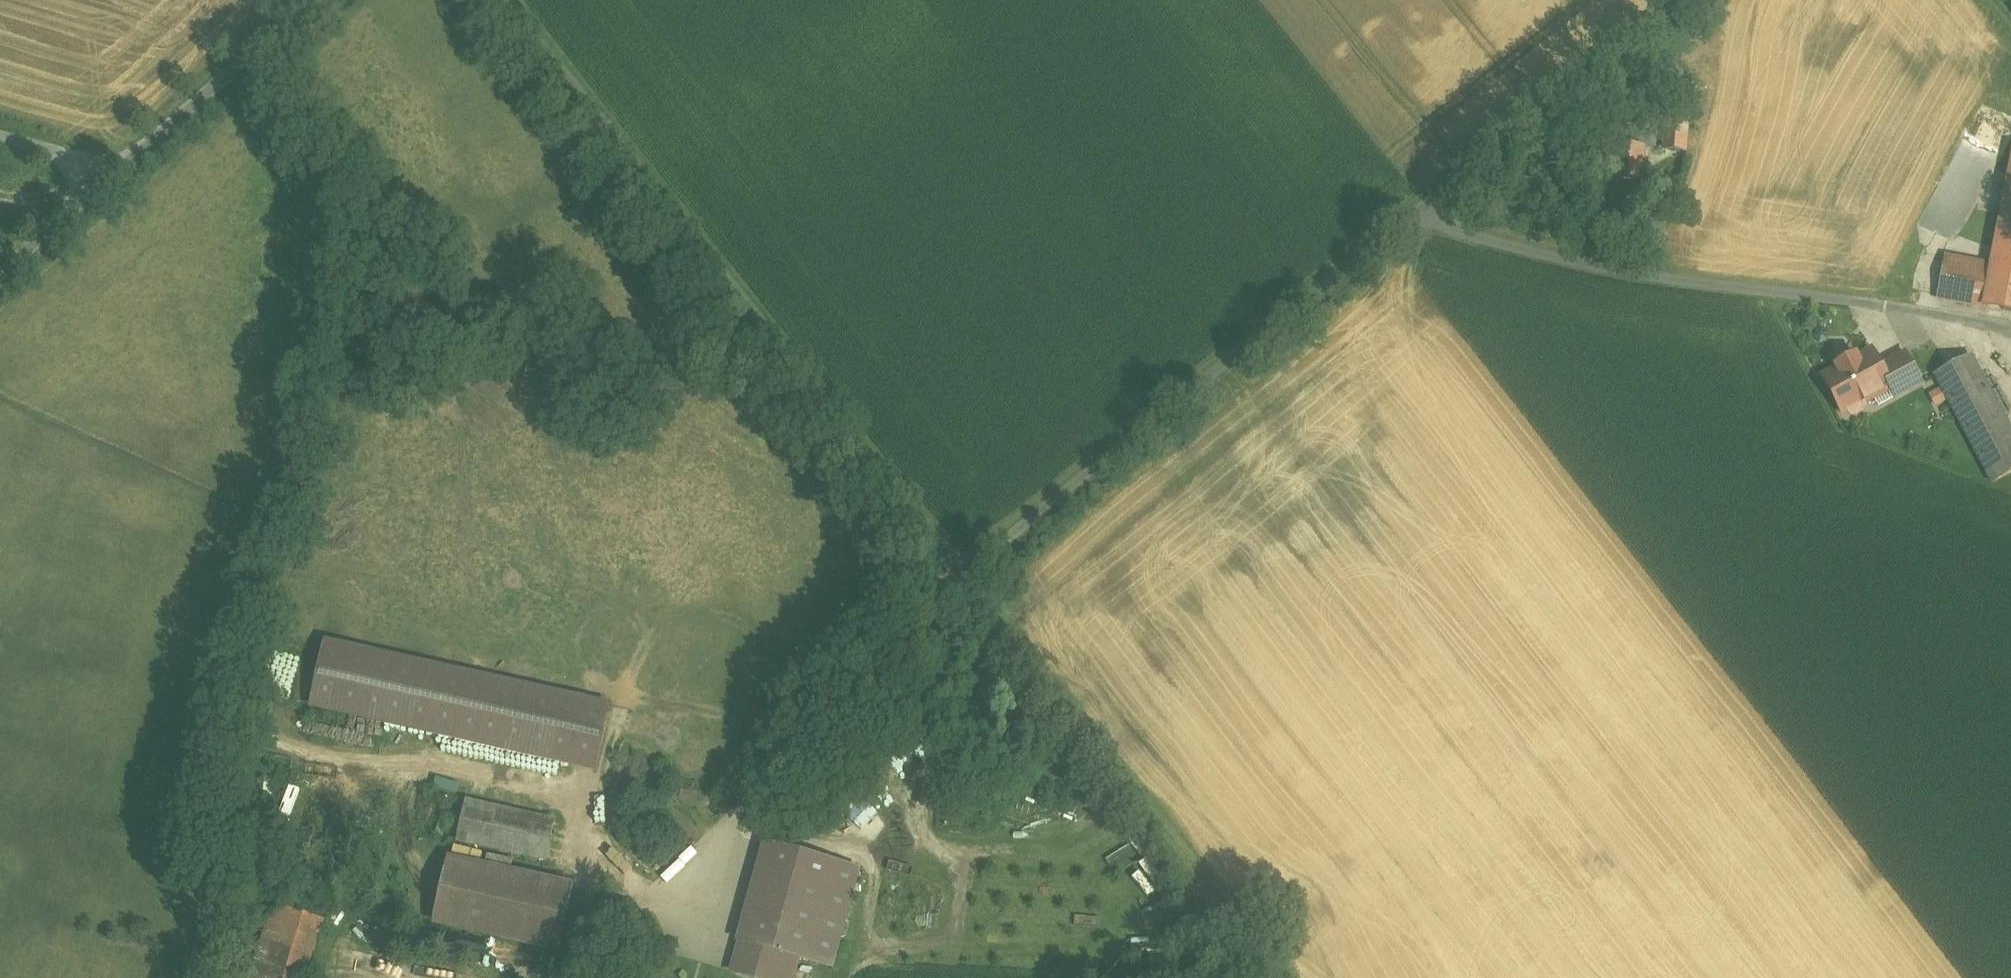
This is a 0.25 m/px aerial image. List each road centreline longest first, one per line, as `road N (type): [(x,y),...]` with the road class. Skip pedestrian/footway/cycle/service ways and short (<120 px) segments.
road 1 (unclassified): [(514,0),(994,557),(1688,0)]
road 2 (unclassified): [(316,0),(0,279)]
road 3 (track): [(0,135),(116,170)]

